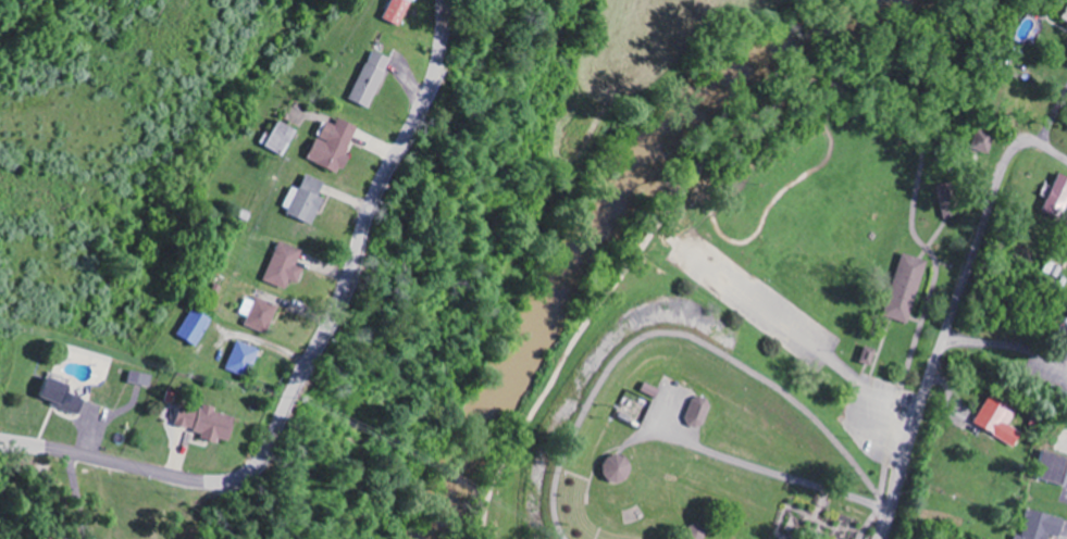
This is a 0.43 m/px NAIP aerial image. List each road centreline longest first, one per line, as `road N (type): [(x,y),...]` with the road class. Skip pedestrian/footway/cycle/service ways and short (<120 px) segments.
road 1 (residential): [(0,438),(197,482),(235,480),(250,471),(324,328),(376,187),(424,92),(439,0)]
road 2 (residential): [(883,538),(1006,163),(1021,143),(1044,143)]
road 3 (residential): [(891,510),(677,440),(660,423),(668,392)]

